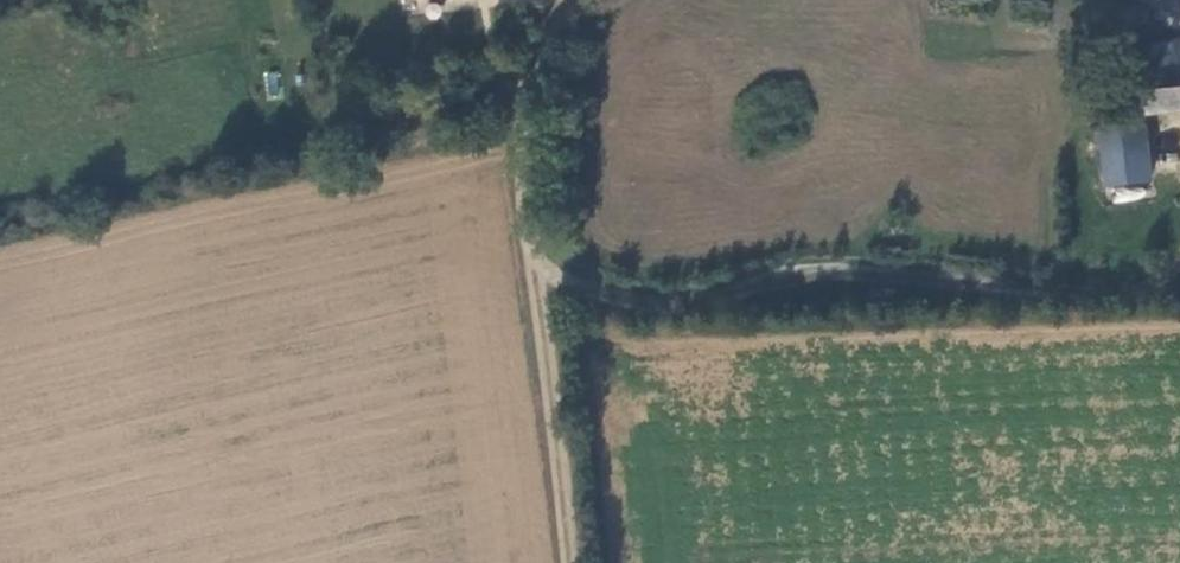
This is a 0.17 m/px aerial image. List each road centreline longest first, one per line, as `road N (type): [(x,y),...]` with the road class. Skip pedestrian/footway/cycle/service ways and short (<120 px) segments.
road 1 (track): [(538,277),(667,306),(808,268),(1139,298),(1179,262)]
road 2 (track): [(572,562),(538,277)]
road 3 (track): [(538,277),(525,148),(536,77),(571,0)]

